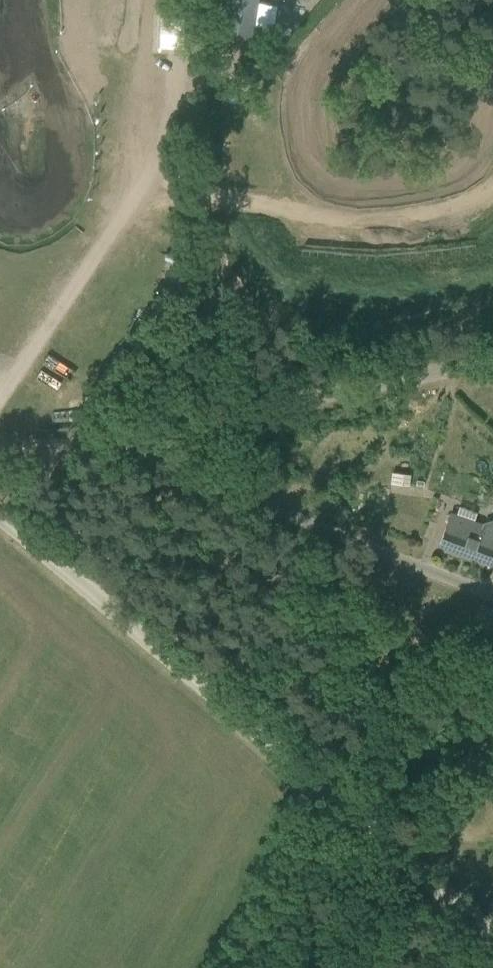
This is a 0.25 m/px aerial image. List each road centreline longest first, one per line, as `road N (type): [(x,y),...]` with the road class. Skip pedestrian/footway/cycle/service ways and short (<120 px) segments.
road 1 (unclassified): [(492,930),(0,517)]
road 2 (track): [(175,0),(176,97),(158,160),(0,393)]
road 3 (unclassified): [(492,594),(114,441)]
road 4 (unclassified): [(114,441),(492,363)]

